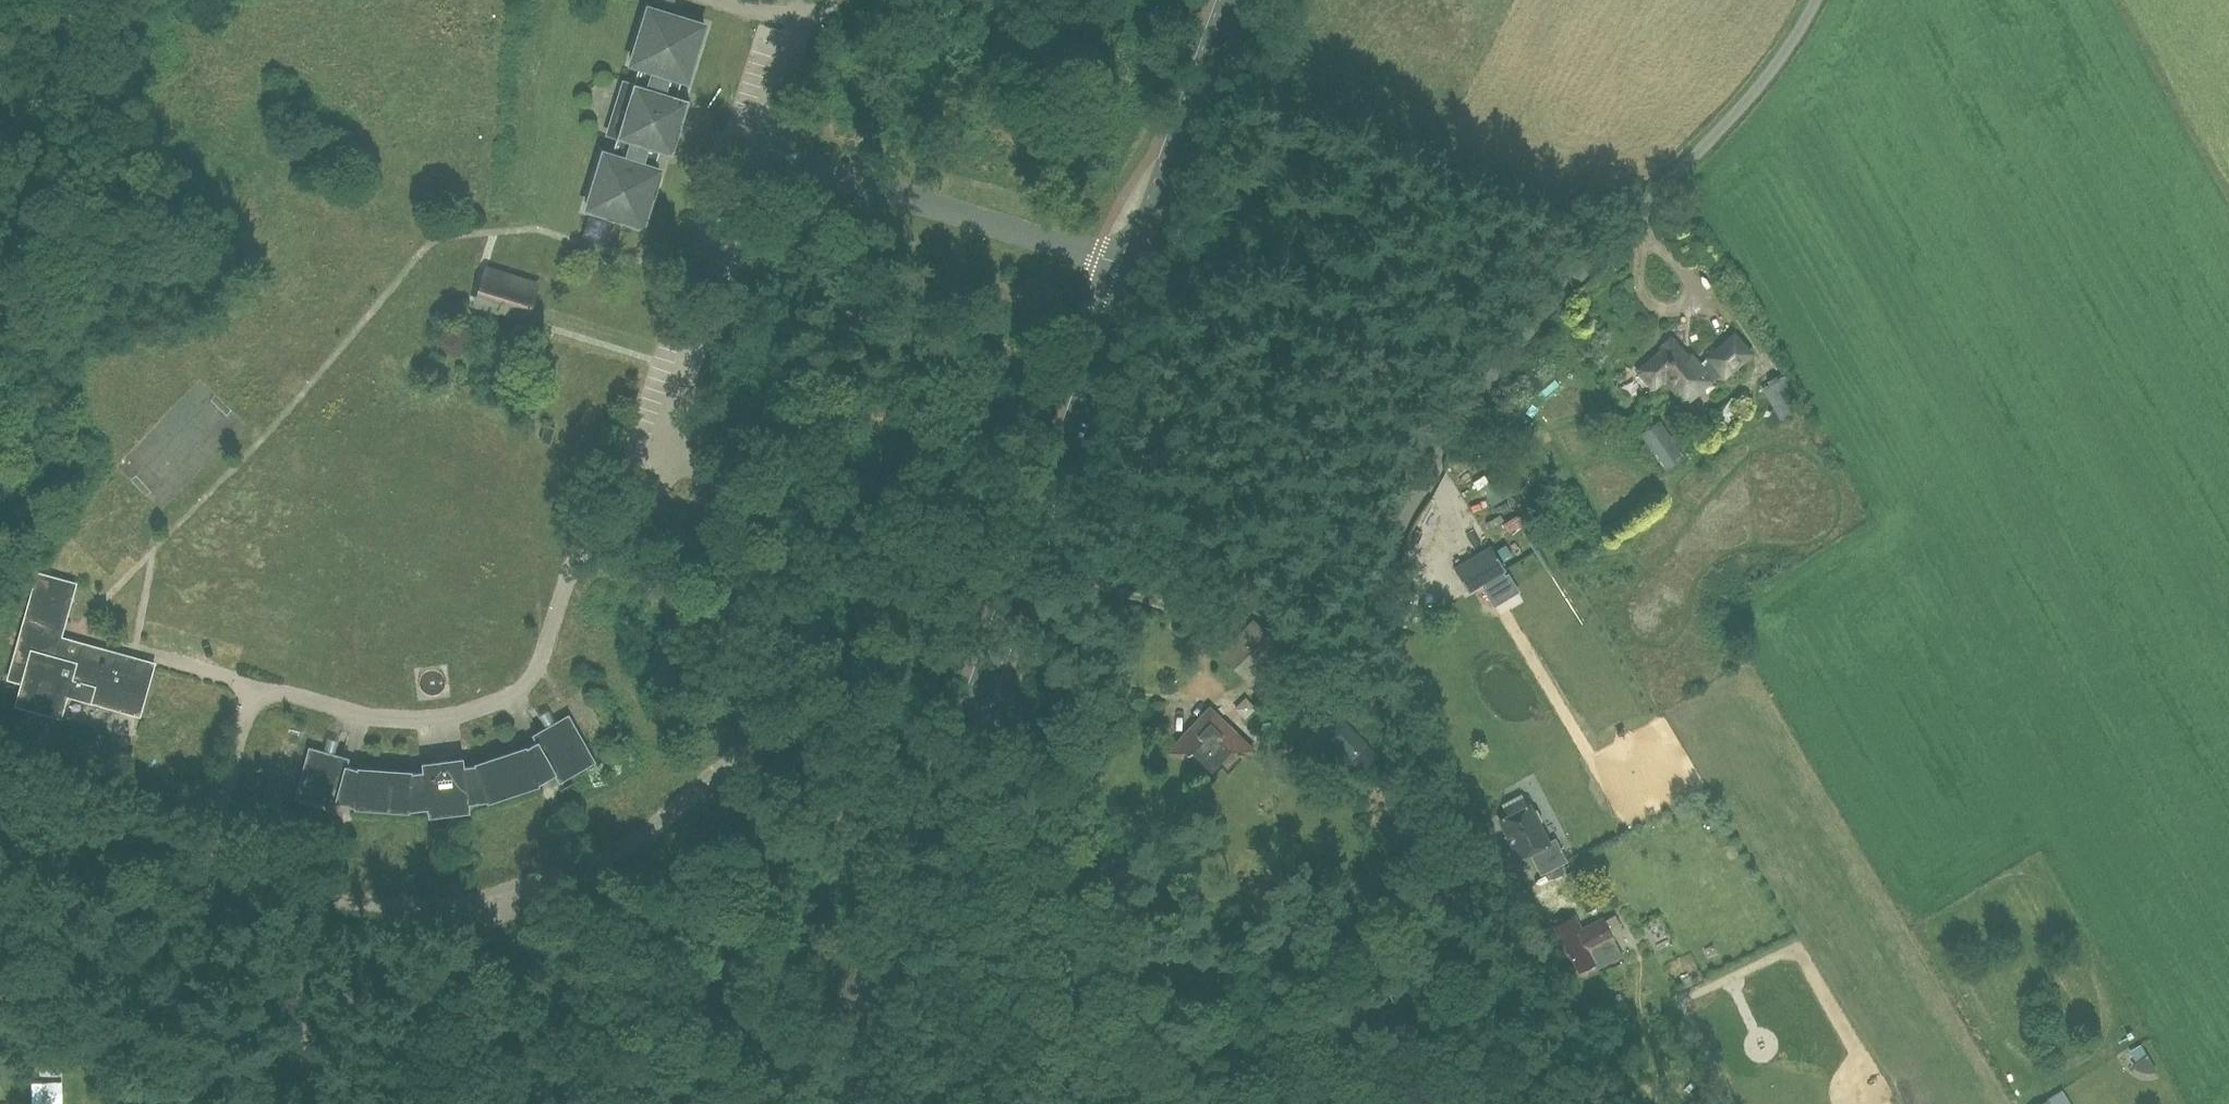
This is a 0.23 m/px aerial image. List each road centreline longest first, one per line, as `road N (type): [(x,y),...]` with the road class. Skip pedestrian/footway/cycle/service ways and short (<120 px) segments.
road 1 (unclassified): [(1612,1103),(1408,681),(1391,619),(1389,557),(1452,429),(1562,293),(1748,103),(1812,0)]
road 2 (secondary): [(836,1103),(1232,0)]
road 3 (unclassified): [(272,1098),(0,997)]

